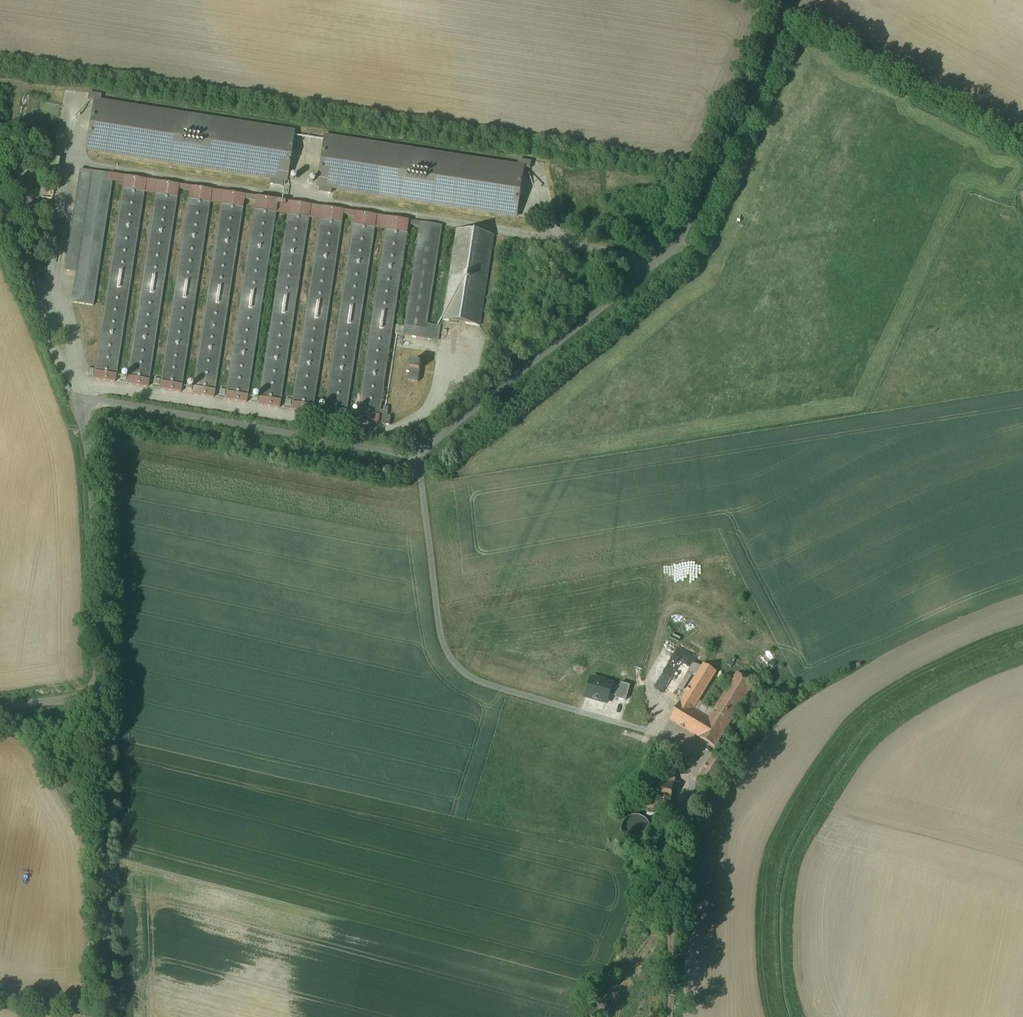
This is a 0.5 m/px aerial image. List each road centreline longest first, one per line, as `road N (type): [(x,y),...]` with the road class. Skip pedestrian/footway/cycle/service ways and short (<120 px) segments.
road 1 (unclassified): [(103,709),(99,563),(79,391),(398,441),(538,363),(660,262),(792,13)]
road 2 (unclassified): [(103,709),(111,1016)]
road 3 (unclassified): [(792,13),(1022,138)]

